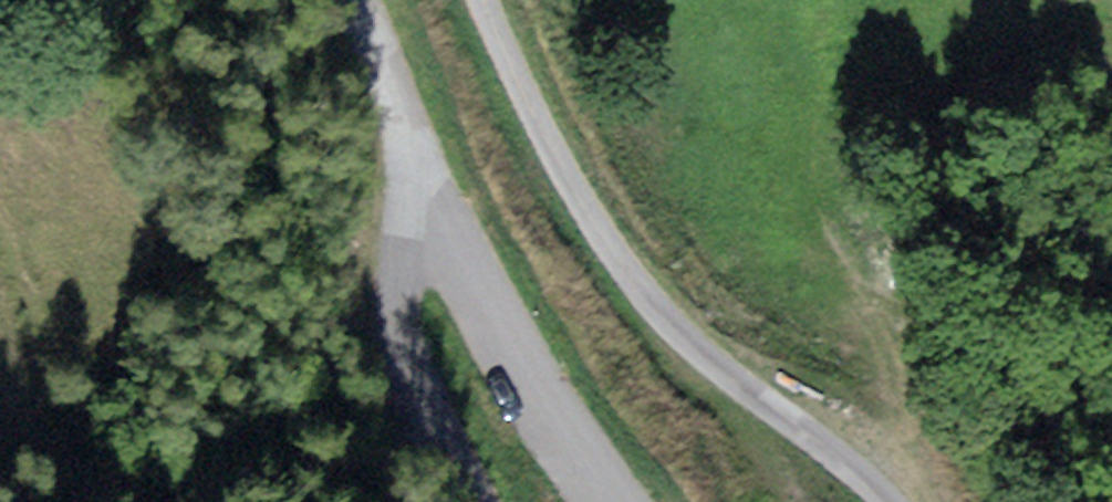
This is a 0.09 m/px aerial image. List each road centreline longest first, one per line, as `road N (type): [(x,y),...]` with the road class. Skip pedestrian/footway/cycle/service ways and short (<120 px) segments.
road 1 (unclassified): [(887,501),(658,310),(590,217),(480,0)]
road 2 (tertiary): [(609,501),(503,339),(438,214)]
road 3 (track): [(438,214),(393,288),(391,326),(404,375),(464,501)]
road 4 (tertiary): [(344,0),(438,214)]

